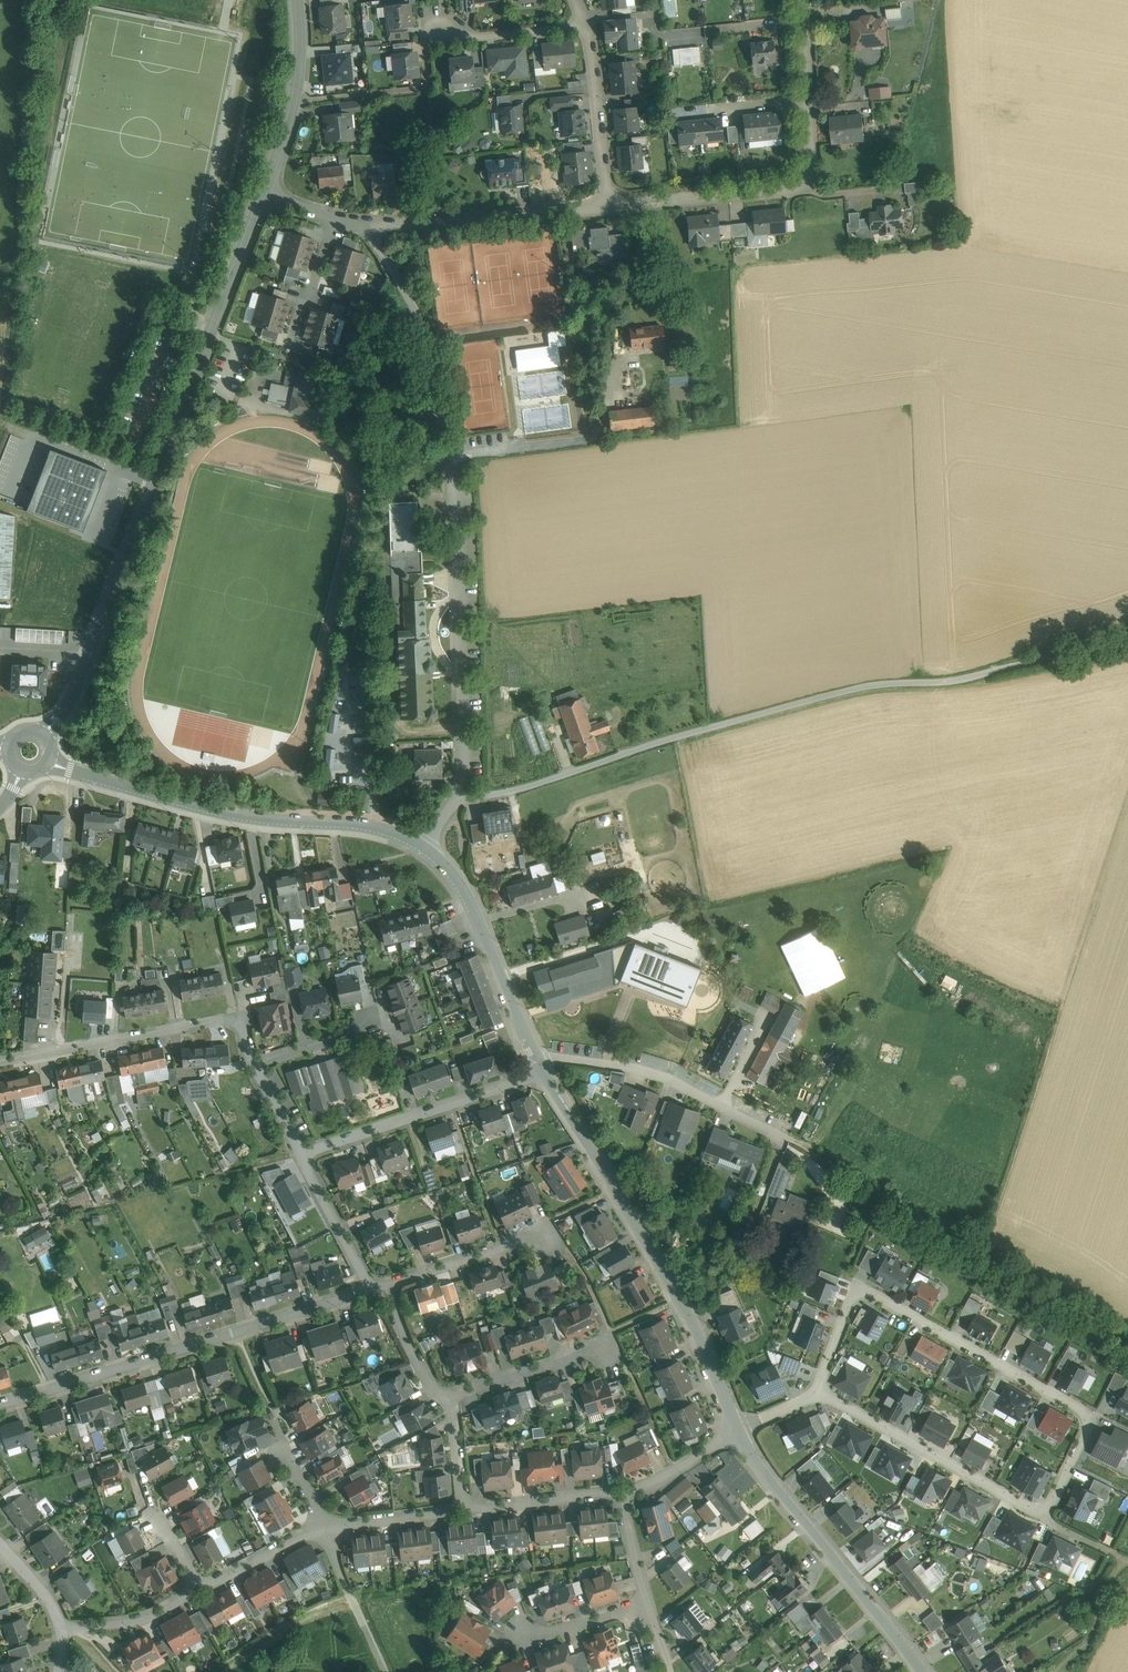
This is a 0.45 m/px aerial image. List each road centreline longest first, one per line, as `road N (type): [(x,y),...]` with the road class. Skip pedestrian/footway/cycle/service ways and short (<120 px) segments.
road 1 (unclassified): [(467,799),(867,686),(1127,643)]
road 2 (residential): [(467,799),(446,453),(422,326),(368,225)]
road 3 (residential): [(263,195),(76,690),(44,735)]
road 4 (residential): [(816,1392),(850,1302),(869,1292),(1093,1418),(1044,1518)]
road 5 (tertiary): [(736,1432),(683,1298),(545,1074)]
road 6 (residential): [(0,1407),(371,1289)]
road 7 (tertiary): [(424,845),(361,823),(244,816),(48,763)]
road 8 (residential): [(802,0),(806,168),(787,184),(610,205)]
road 9 (tertiary): [(924,1671),(736,1432)]
road 10 (residential): [(0,1060),(234,1017),(255,1066)]
road 11 (residential): [(62,1624),(94,1626),(154,1613),(323,1528)]
road 12 (residential): [(816,1392),(1044,1518)]
road 13 (residential): [(301,1157),(545,1074)]
road 14 (residential): [(539,1060),(561,1055),(649,1069),(772,1130)]
road 15 (tertiary): [(539,1060),(459,884),(424,845)]
road 16 (residential): [(610,205),(368,225)]
road 17 (residential): [(297,0),(295,103),(263,195)]
road 18 (residential): [(440,1398),(615,1341)]
road 19 (residential): [(587,26),(610,205)]
road 20 (residential): [(382,1285),(535,1240)]
road 21 (residential): [(323,1528),(381,1671)]
road 22 (residential): [(465,1508),(618,1492)]
road 23 (residential): [(301,1157),(371,1289)]
road 24 (residential): [(587,26),(481,38),(439,33)]
road 25 (track): [(446,453),(579,437),(579,427)]
road 26 (residential): [(323,1528),(465,1508)]
road 27 (residential): [(647,1601),(532,1639),(518,1628)]
road 28 (residential): [(618,1492),(650,1483),(736,1432)]
road 29 (residential): [(255,1066),(381,1023)]
road 30 (residential): [(334,216),(290,337)]
road 31 (residential): [(382,1285),(440,1398)]

